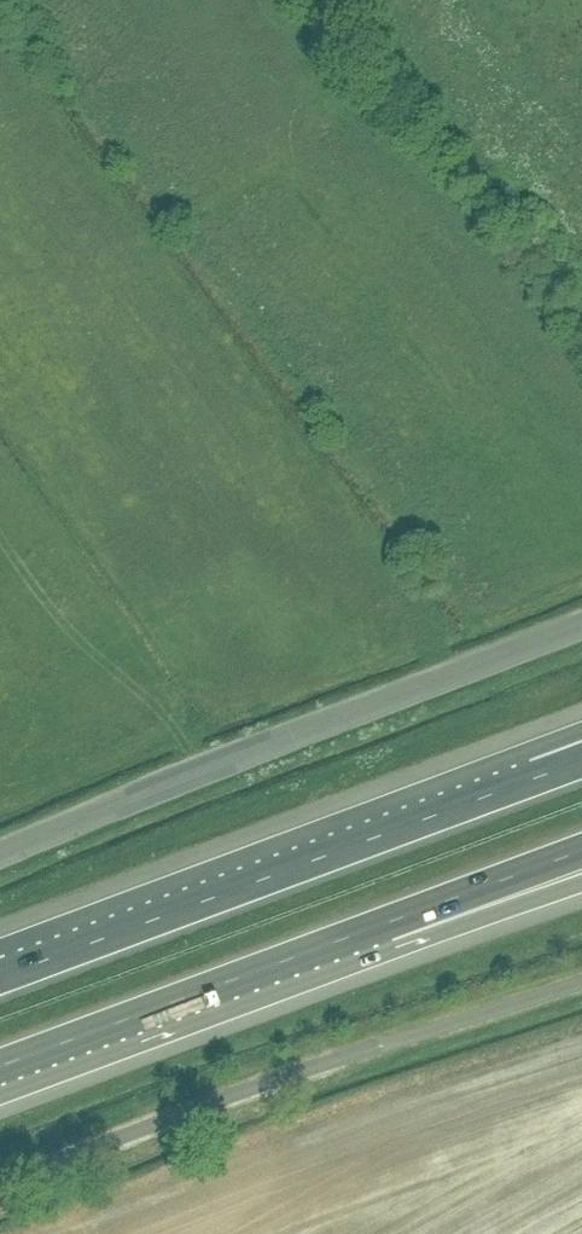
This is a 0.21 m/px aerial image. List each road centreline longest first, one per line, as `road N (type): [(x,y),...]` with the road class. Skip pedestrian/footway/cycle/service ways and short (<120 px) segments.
road 1 (unclassified): [(0,855),(581,625)]
road 2 (unclassified): [(0,1183),(242,1092),(581,983)]
road 3 (motorway): [(531,779),(0,975)]
road 4 (motorway): [(0,1068),(382,926)]
road 5 (motorway): [(382,926),(581,851)]
road 6 (motorway): [(382,926),(581,883)]

